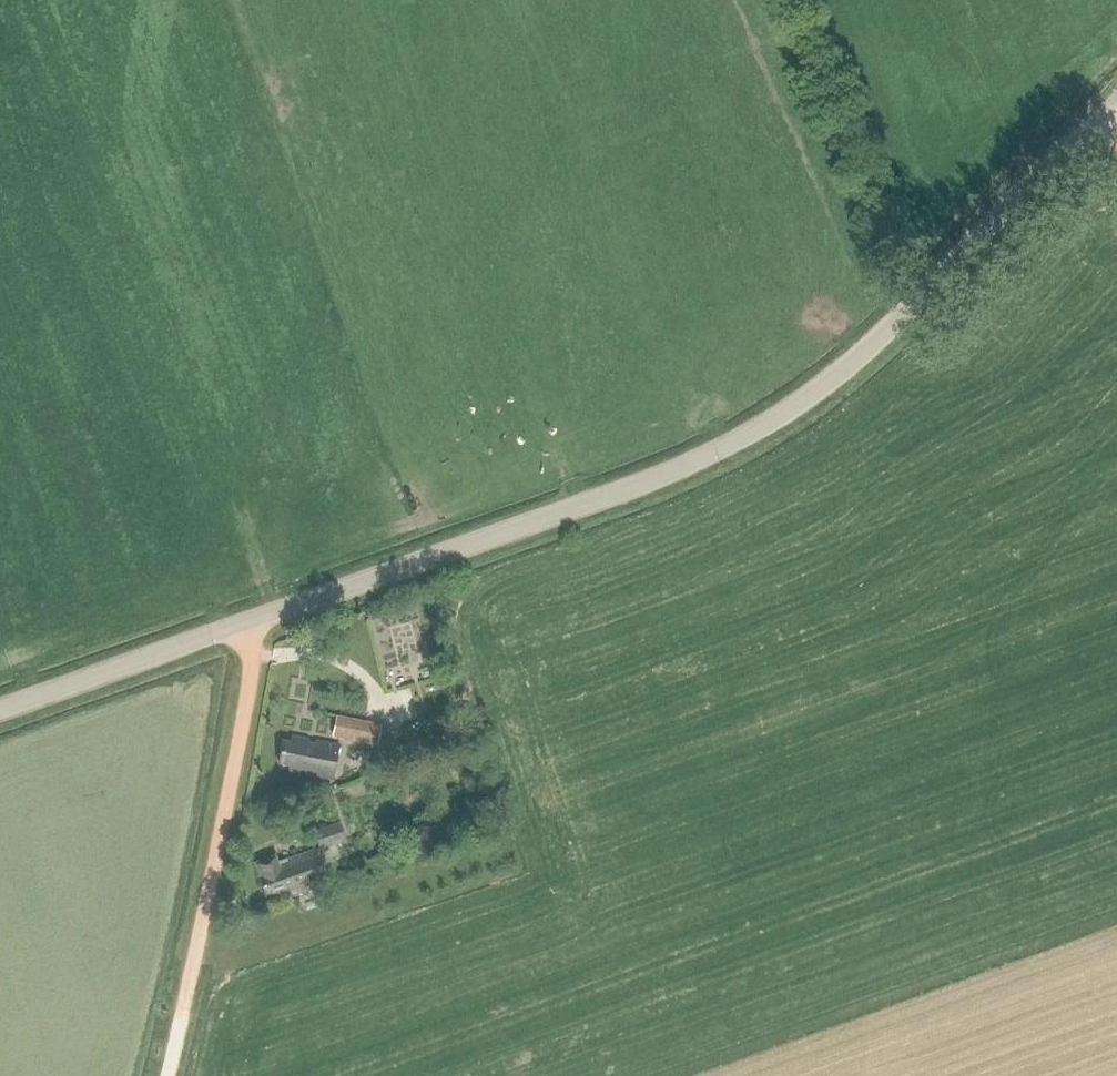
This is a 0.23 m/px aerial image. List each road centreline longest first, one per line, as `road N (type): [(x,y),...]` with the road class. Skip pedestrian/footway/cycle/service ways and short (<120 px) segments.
road 1 (unclassified): [(0,713),(717,452),(798,408),(867,352),(1106,114)]
road 2 (track): [(254,624),(211,890),(166,1075)]

